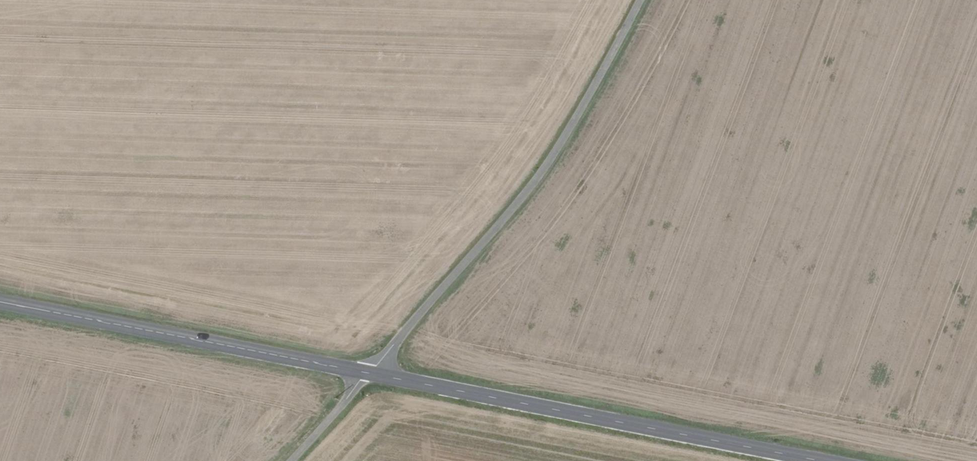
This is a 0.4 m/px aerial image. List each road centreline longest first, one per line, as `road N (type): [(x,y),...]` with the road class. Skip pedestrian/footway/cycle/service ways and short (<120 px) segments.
road 1 (unclassified): [(367,373),(549,165),(642,0)]
road 2 (primary): [(367,373),(821,460)]
road 3 (primary): [(0,303),(367,373)]

